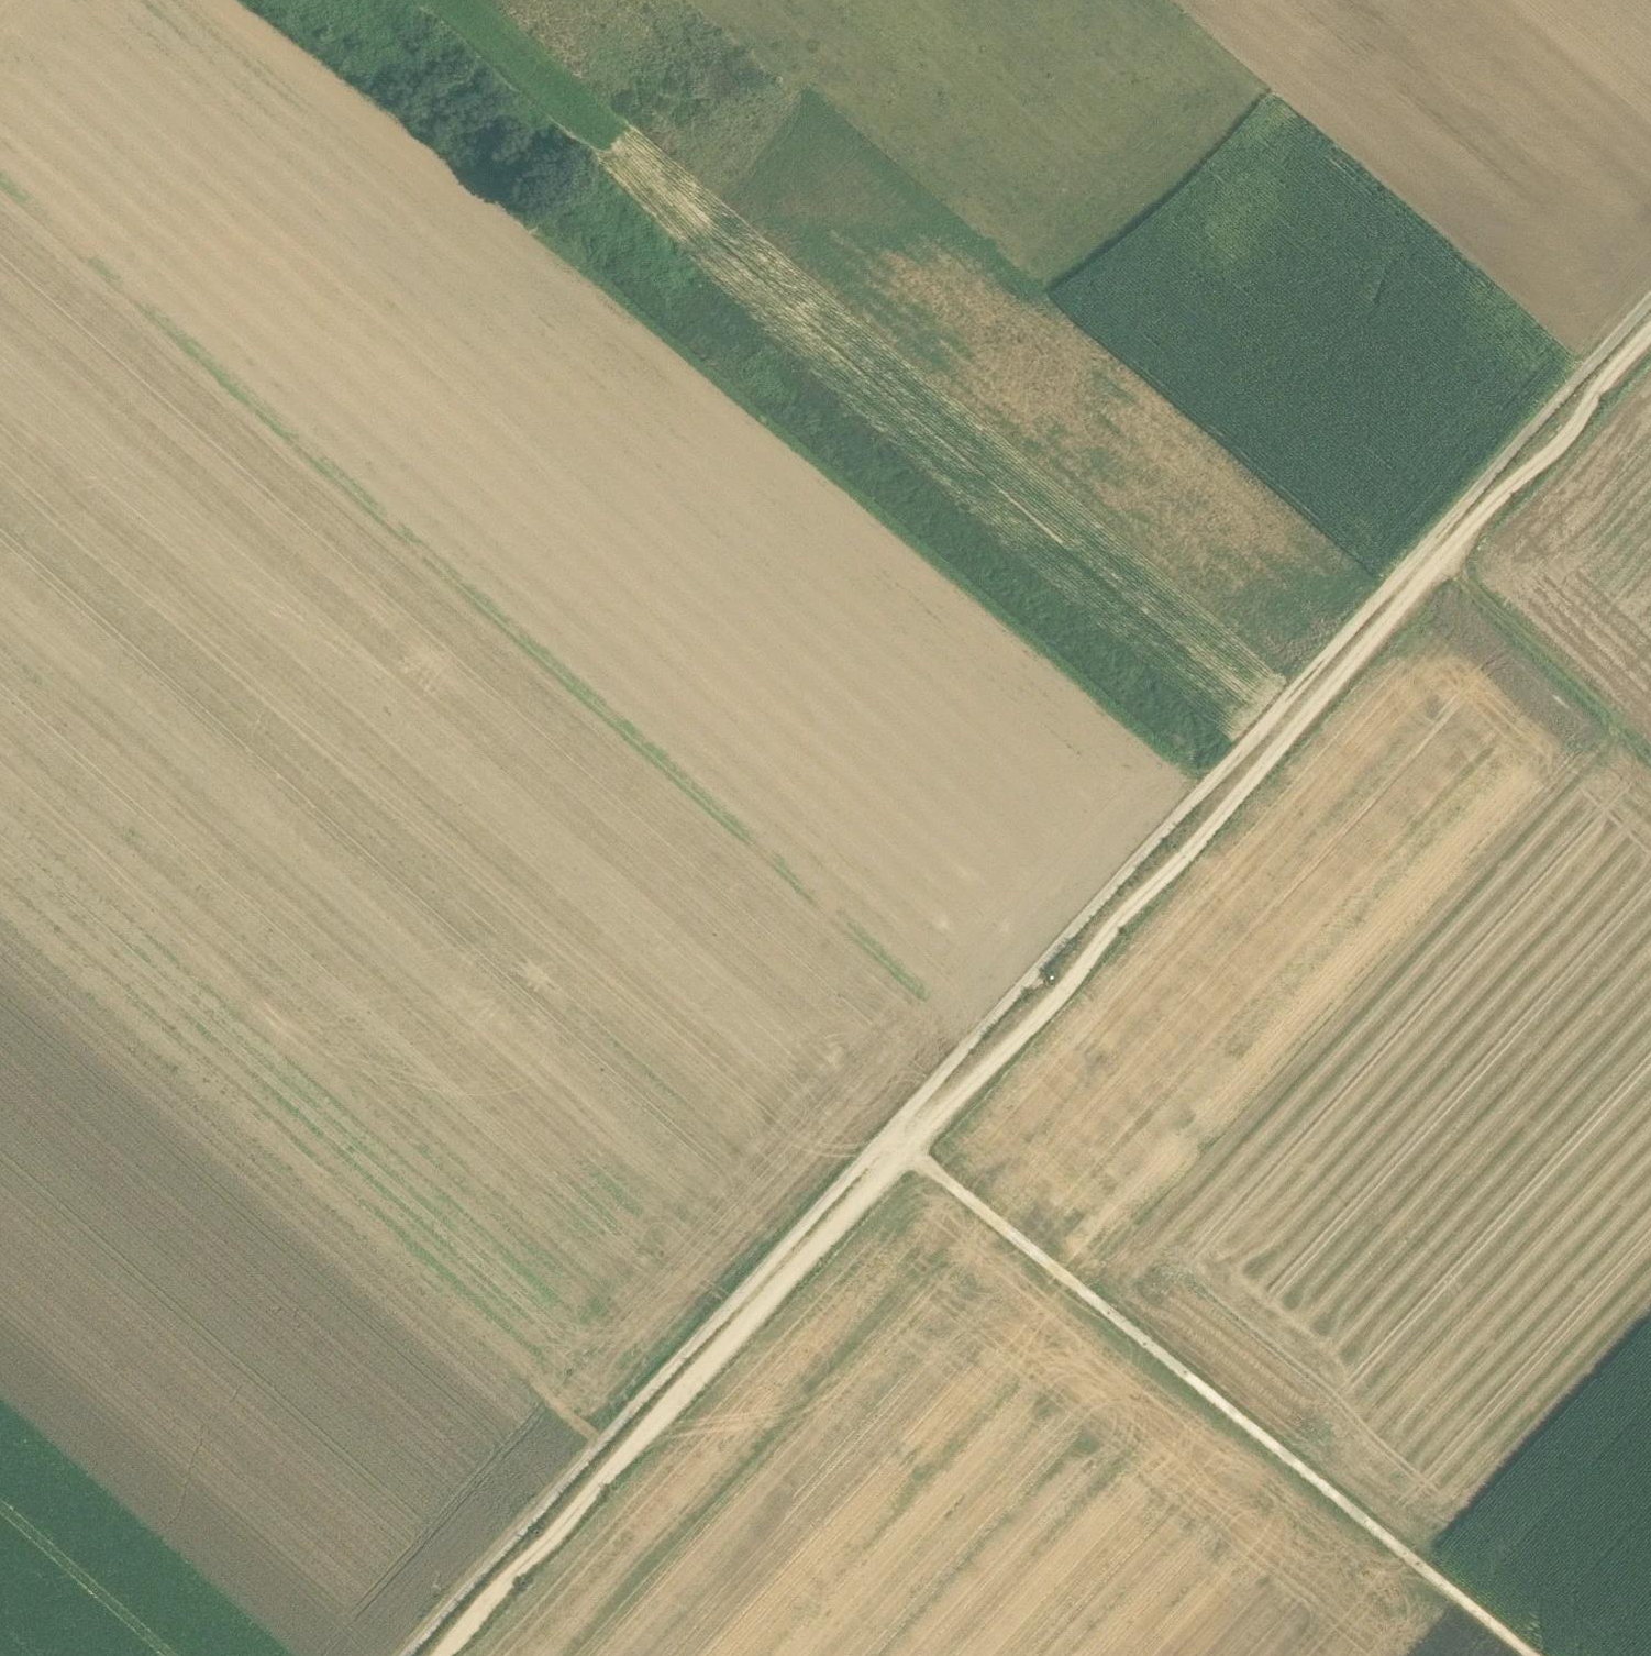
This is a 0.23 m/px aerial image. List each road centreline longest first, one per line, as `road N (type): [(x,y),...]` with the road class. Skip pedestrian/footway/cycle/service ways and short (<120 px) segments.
road 1 (track): [(1650,303),(410,1655)]
road 2 (track): [(893,1131),(1530,1655)]
road 3 (track): [(1426,548),(1650,757)]

